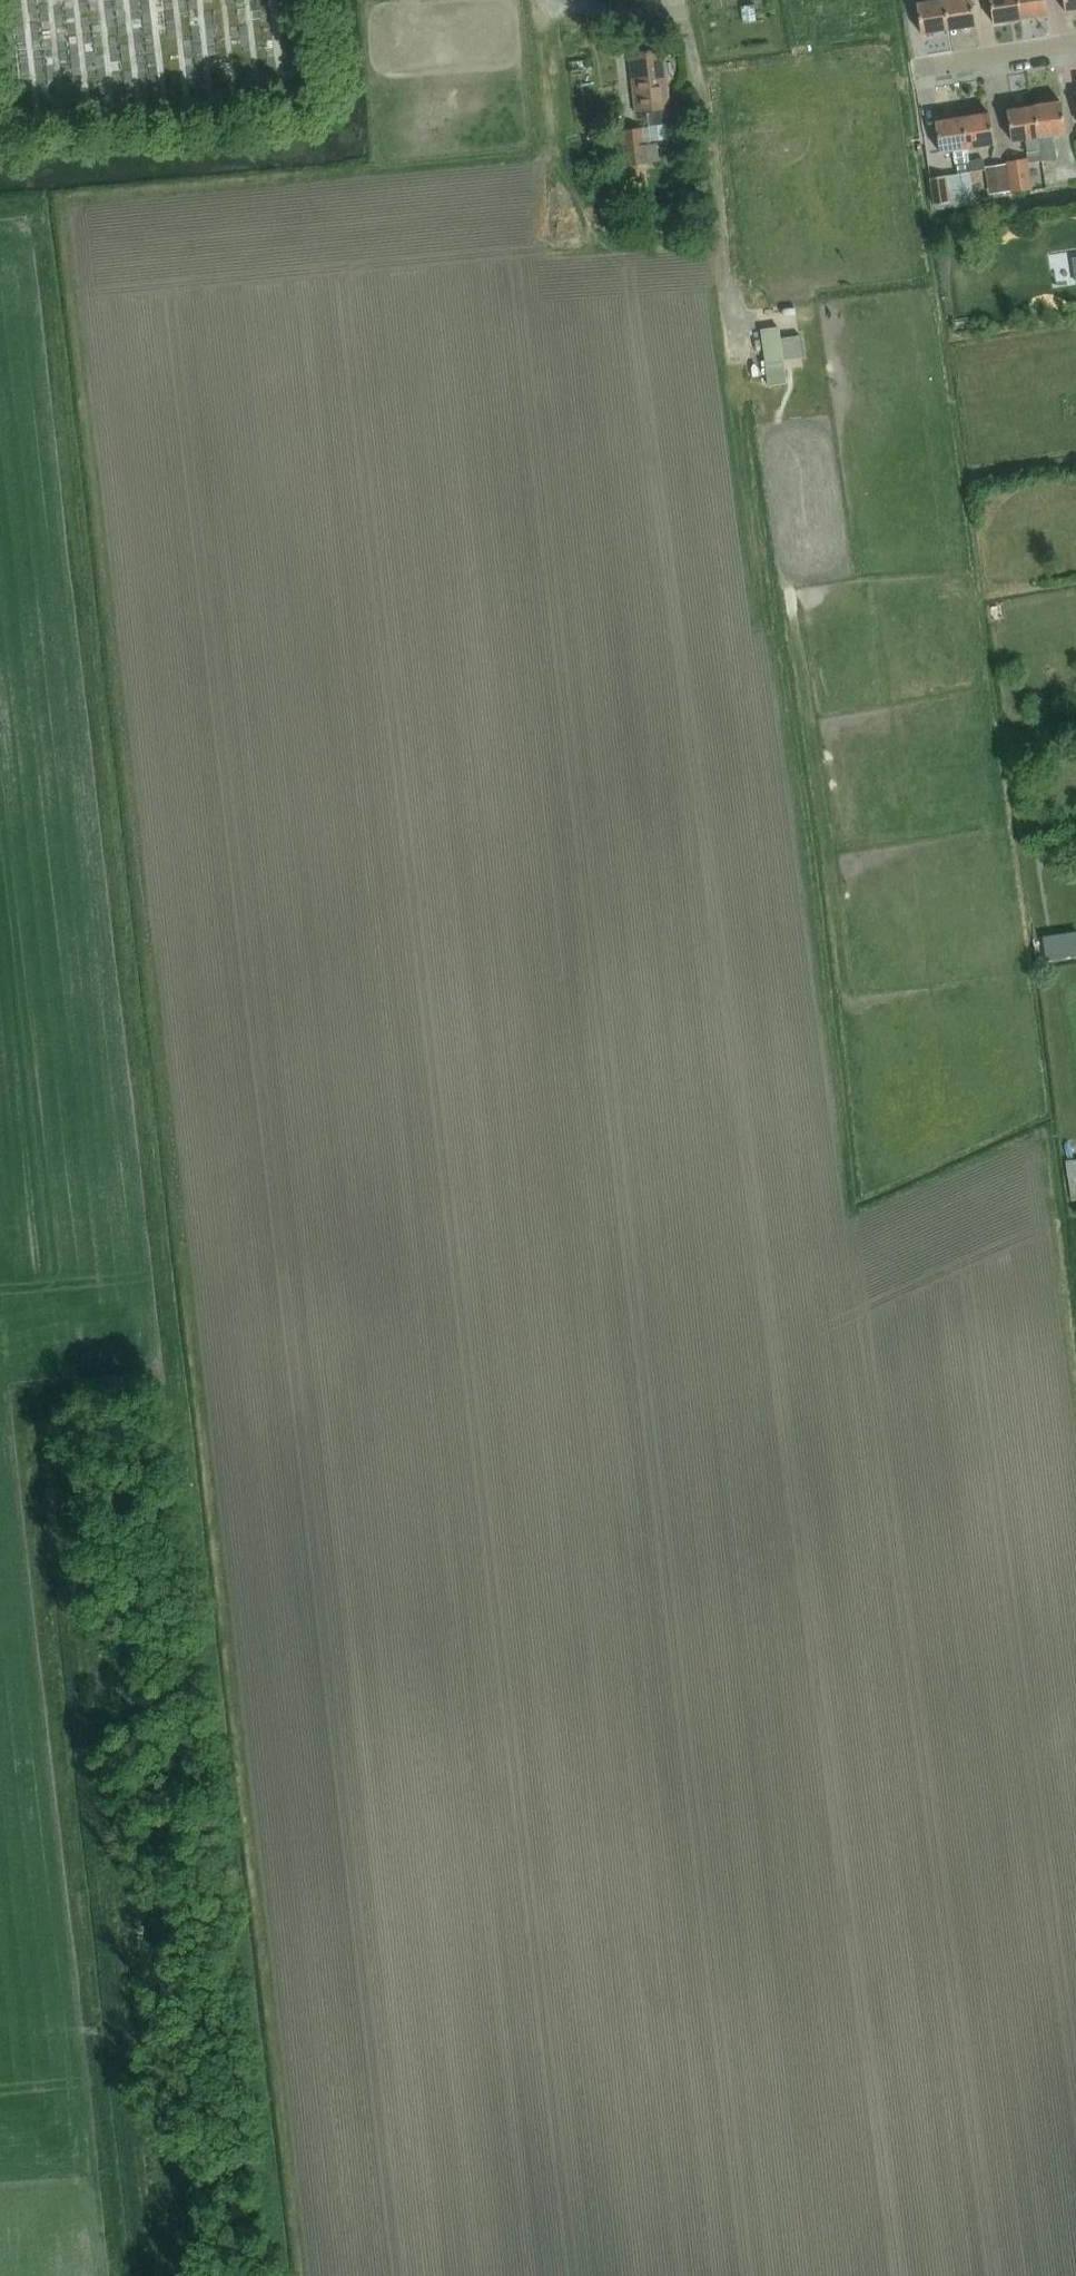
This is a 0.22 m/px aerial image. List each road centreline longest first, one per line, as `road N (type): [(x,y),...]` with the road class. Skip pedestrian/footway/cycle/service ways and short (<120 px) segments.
road 1 (residential): [(1075,48),(924,72)]

